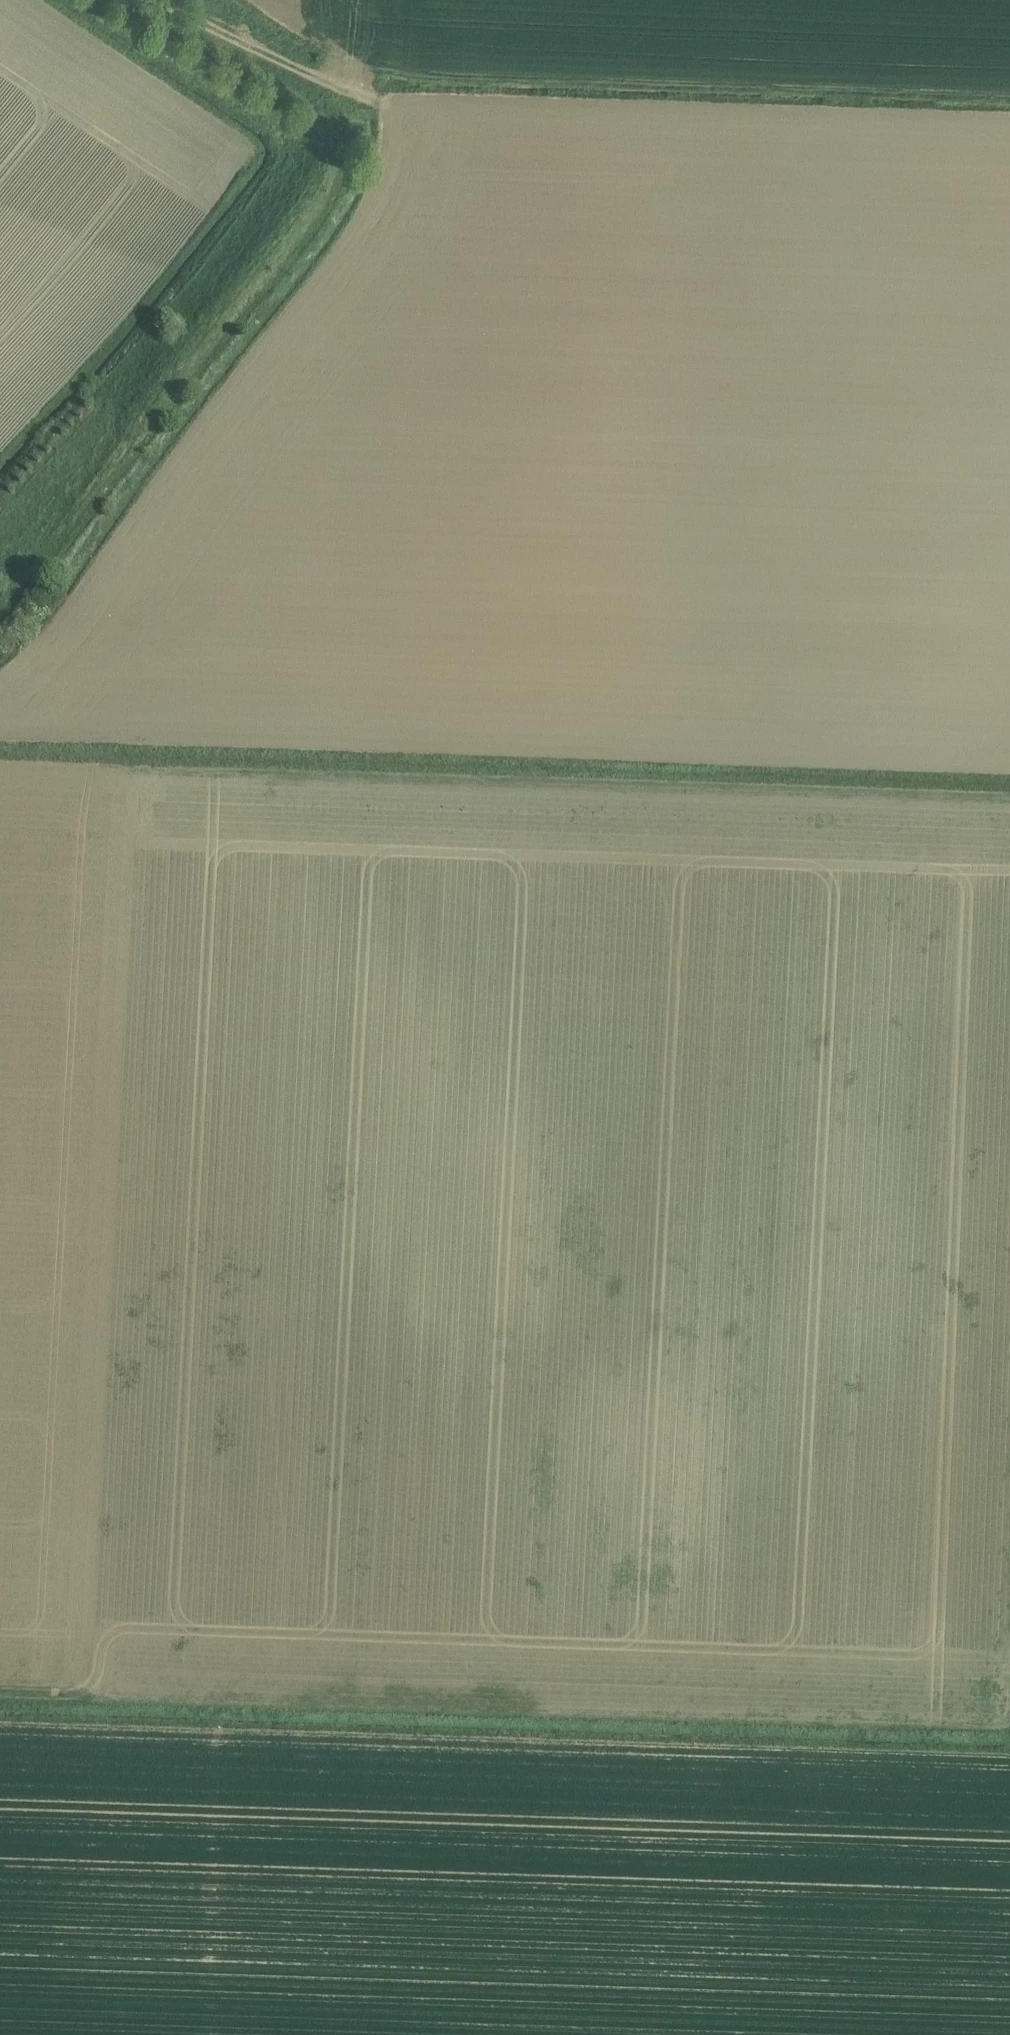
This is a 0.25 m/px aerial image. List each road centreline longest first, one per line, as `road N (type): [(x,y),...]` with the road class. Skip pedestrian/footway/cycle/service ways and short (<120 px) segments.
road 1 (track): [(152,0),(350,91)]

